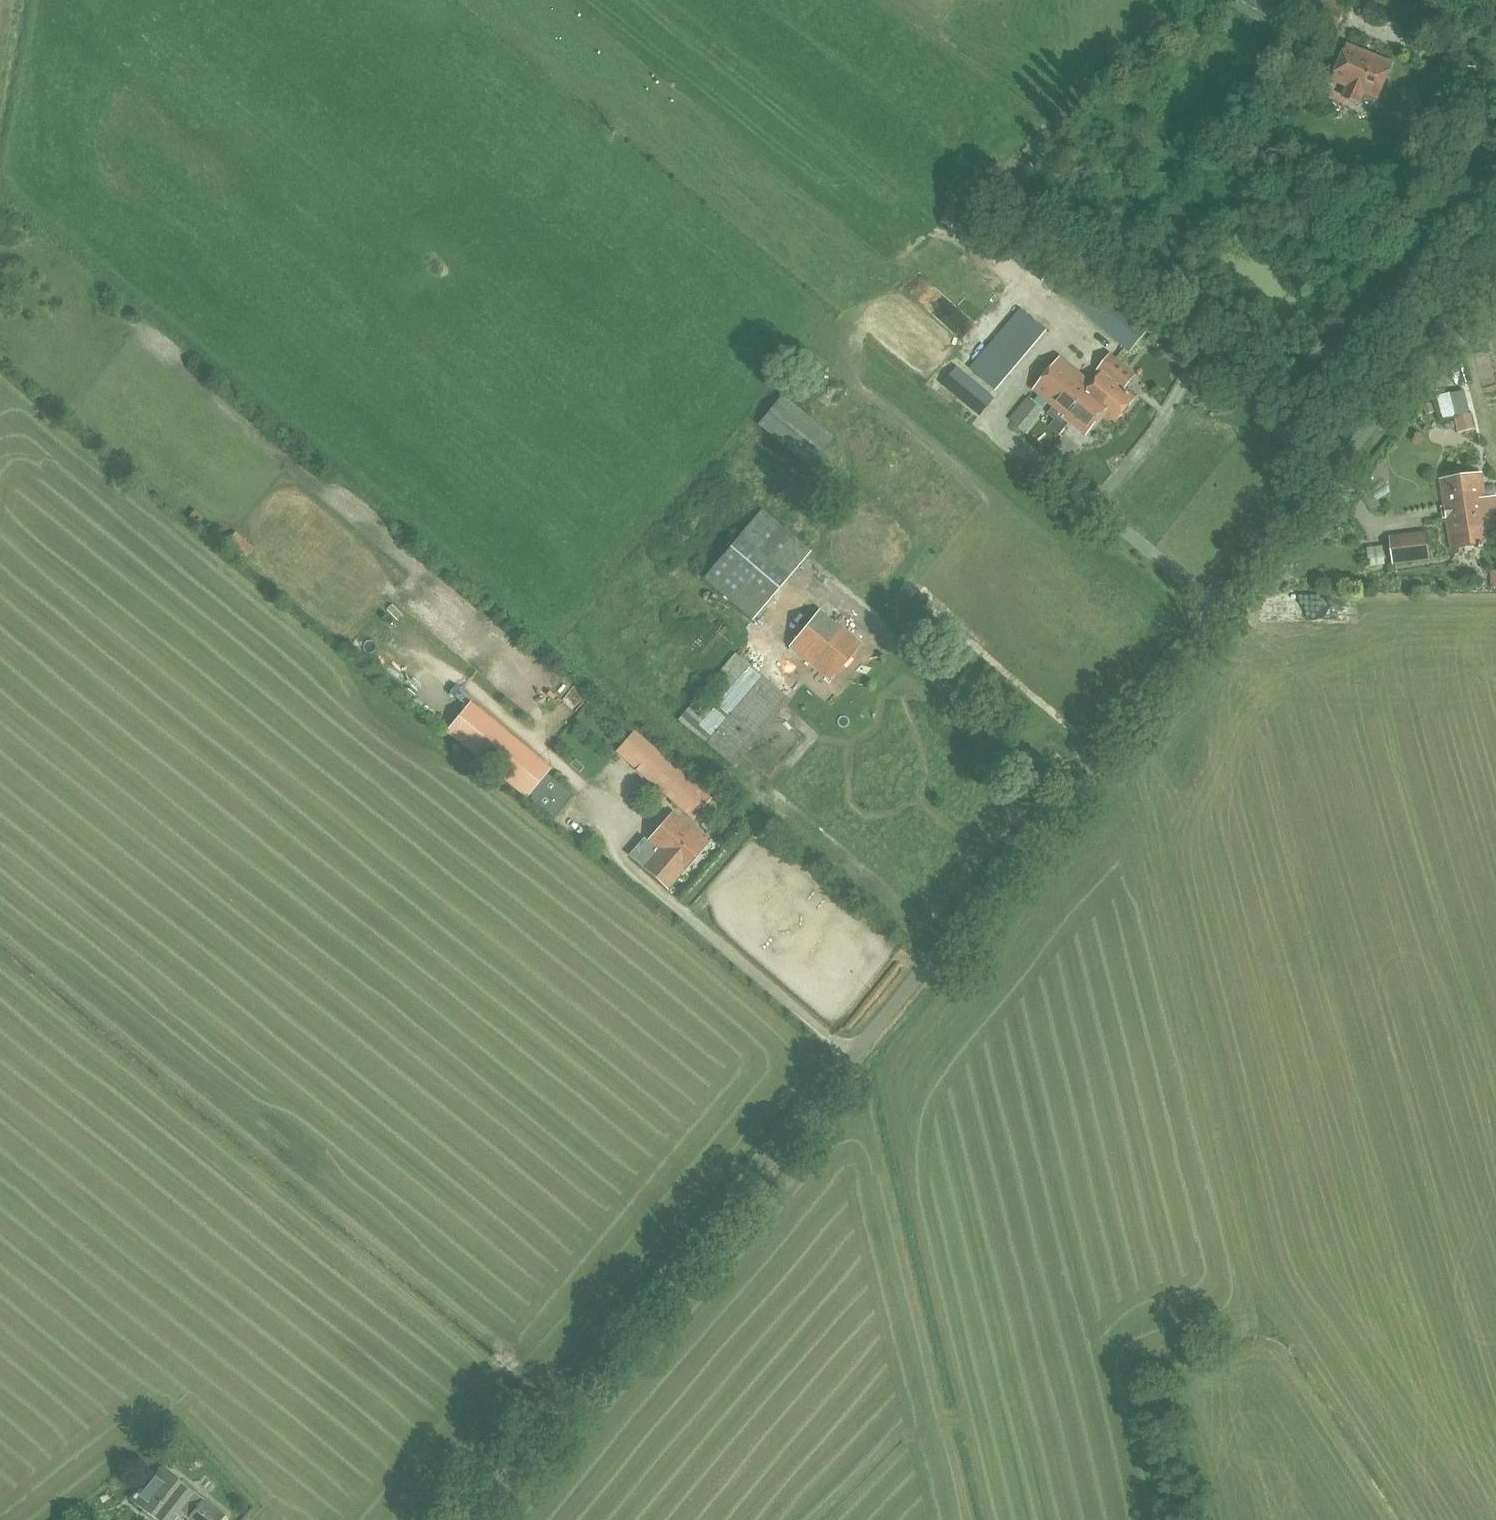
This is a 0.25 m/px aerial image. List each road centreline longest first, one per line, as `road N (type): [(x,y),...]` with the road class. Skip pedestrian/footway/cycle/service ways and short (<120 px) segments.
road 1 (unclassified): [(469,1519),(1495,272)]

